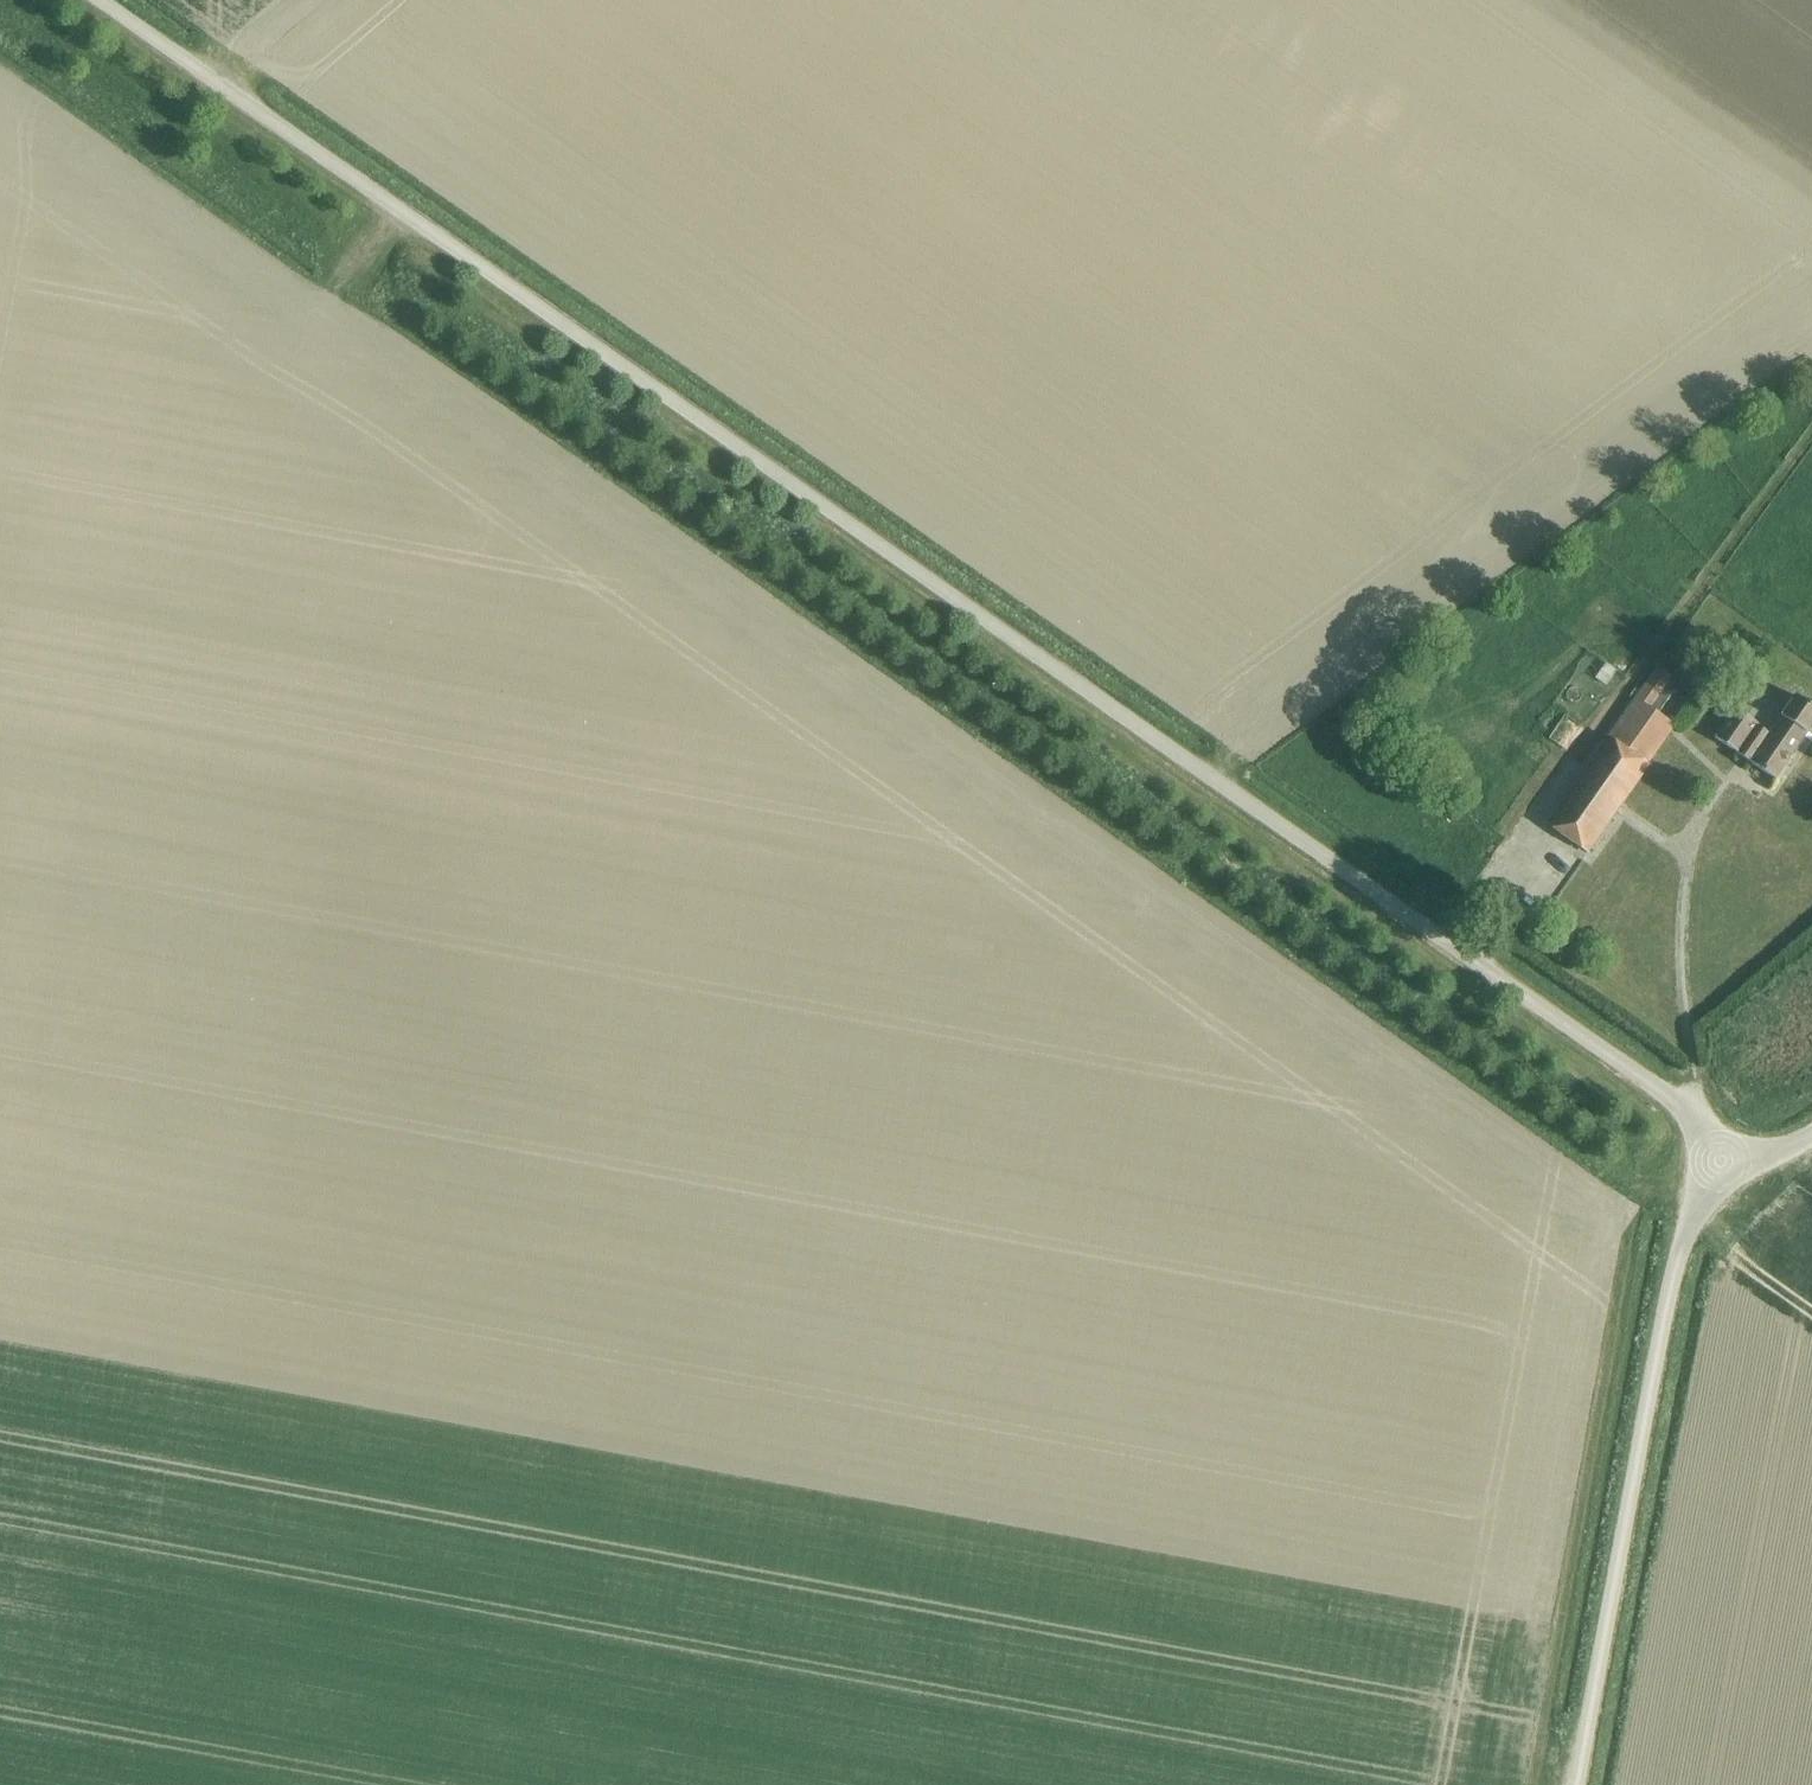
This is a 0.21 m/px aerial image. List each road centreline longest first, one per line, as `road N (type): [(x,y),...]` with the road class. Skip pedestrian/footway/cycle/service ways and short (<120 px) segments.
road 1 (unclassified): [(1720,1160),(1665,1093),(99,0)]
road 2 (unclassified): [(1579,1784),(1677,1261),(1720,1160)]

